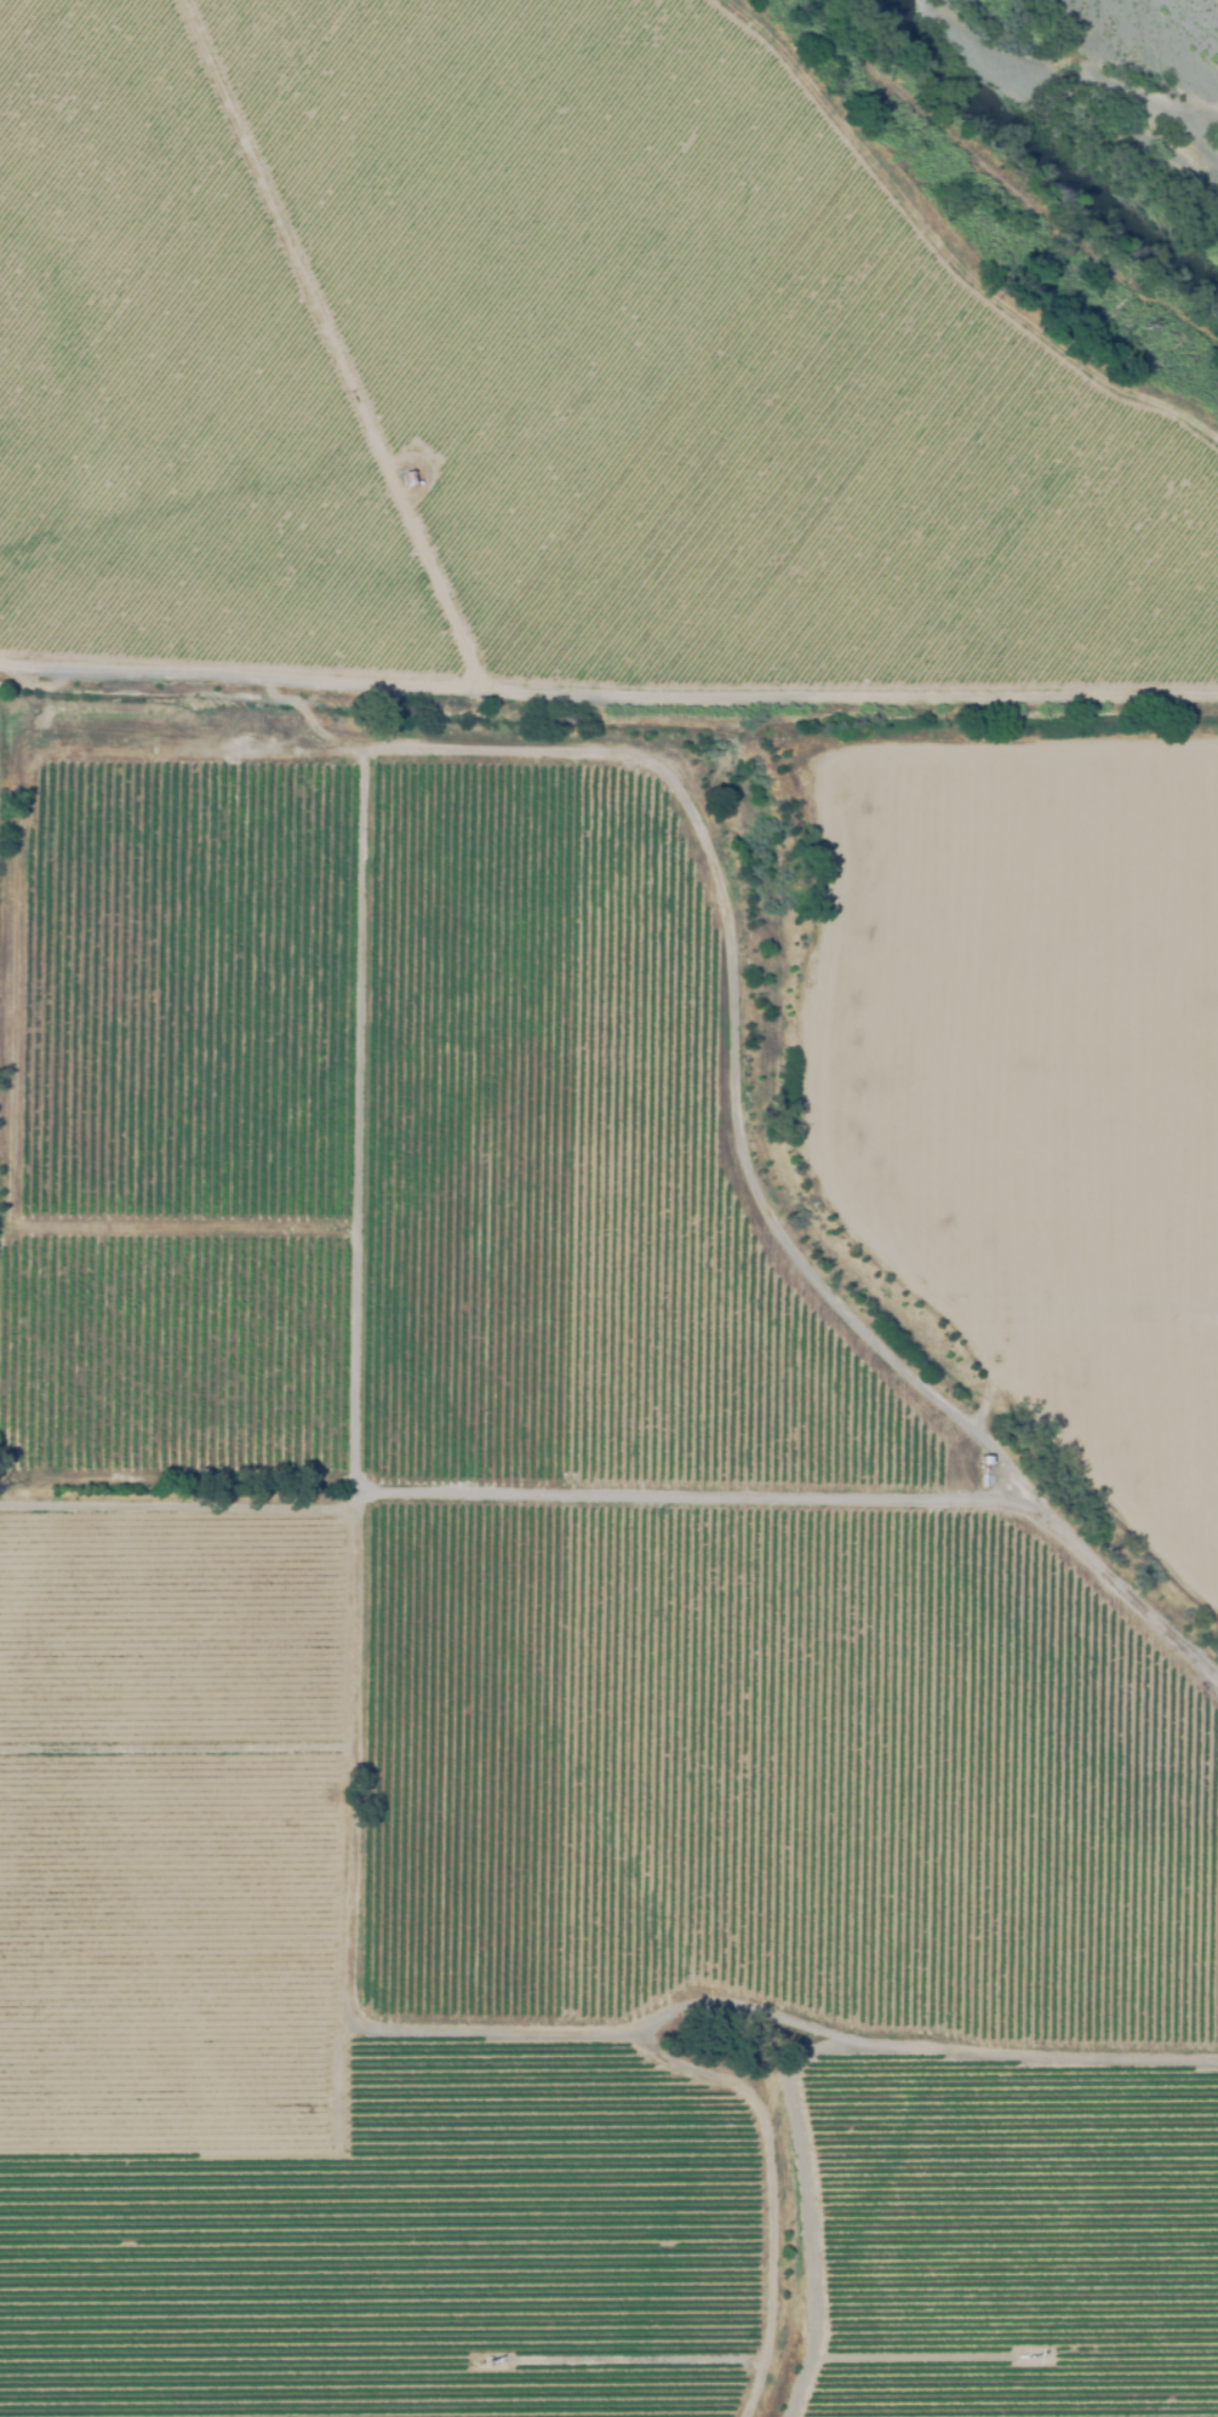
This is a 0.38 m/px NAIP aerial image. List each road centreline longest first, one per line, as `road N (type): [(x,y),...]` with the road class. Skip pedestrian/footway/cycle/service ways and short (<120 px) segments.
road 1 (residential): [(0,660),(469,685),(1217,686)]
road 2 (track): [(469,685),(173,0)]
road 3 (track): [(736,0),(778,38),(1005,301),(1139,398),(1217,433)]

